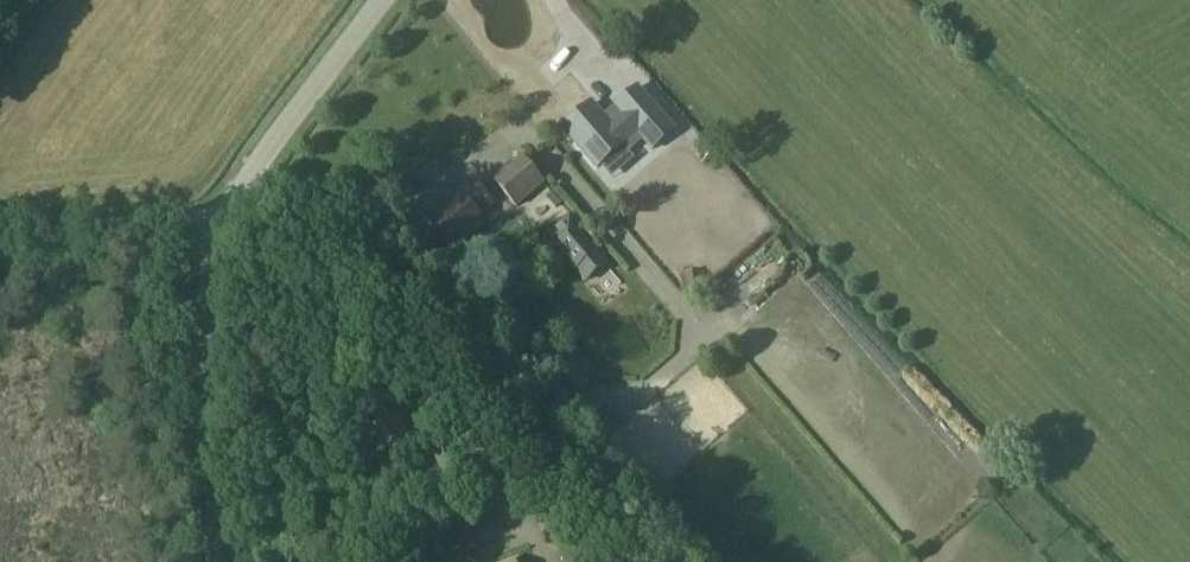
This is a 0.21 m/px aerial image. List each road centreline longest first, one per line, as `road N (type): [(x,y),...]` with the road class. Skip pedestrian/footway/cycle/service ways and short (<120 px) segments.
road 1 (unclassified): [(230,561),(206,370),(222,223),(250,173),(380,0)]
road 2 (track): [(0,237),(222,223)]

